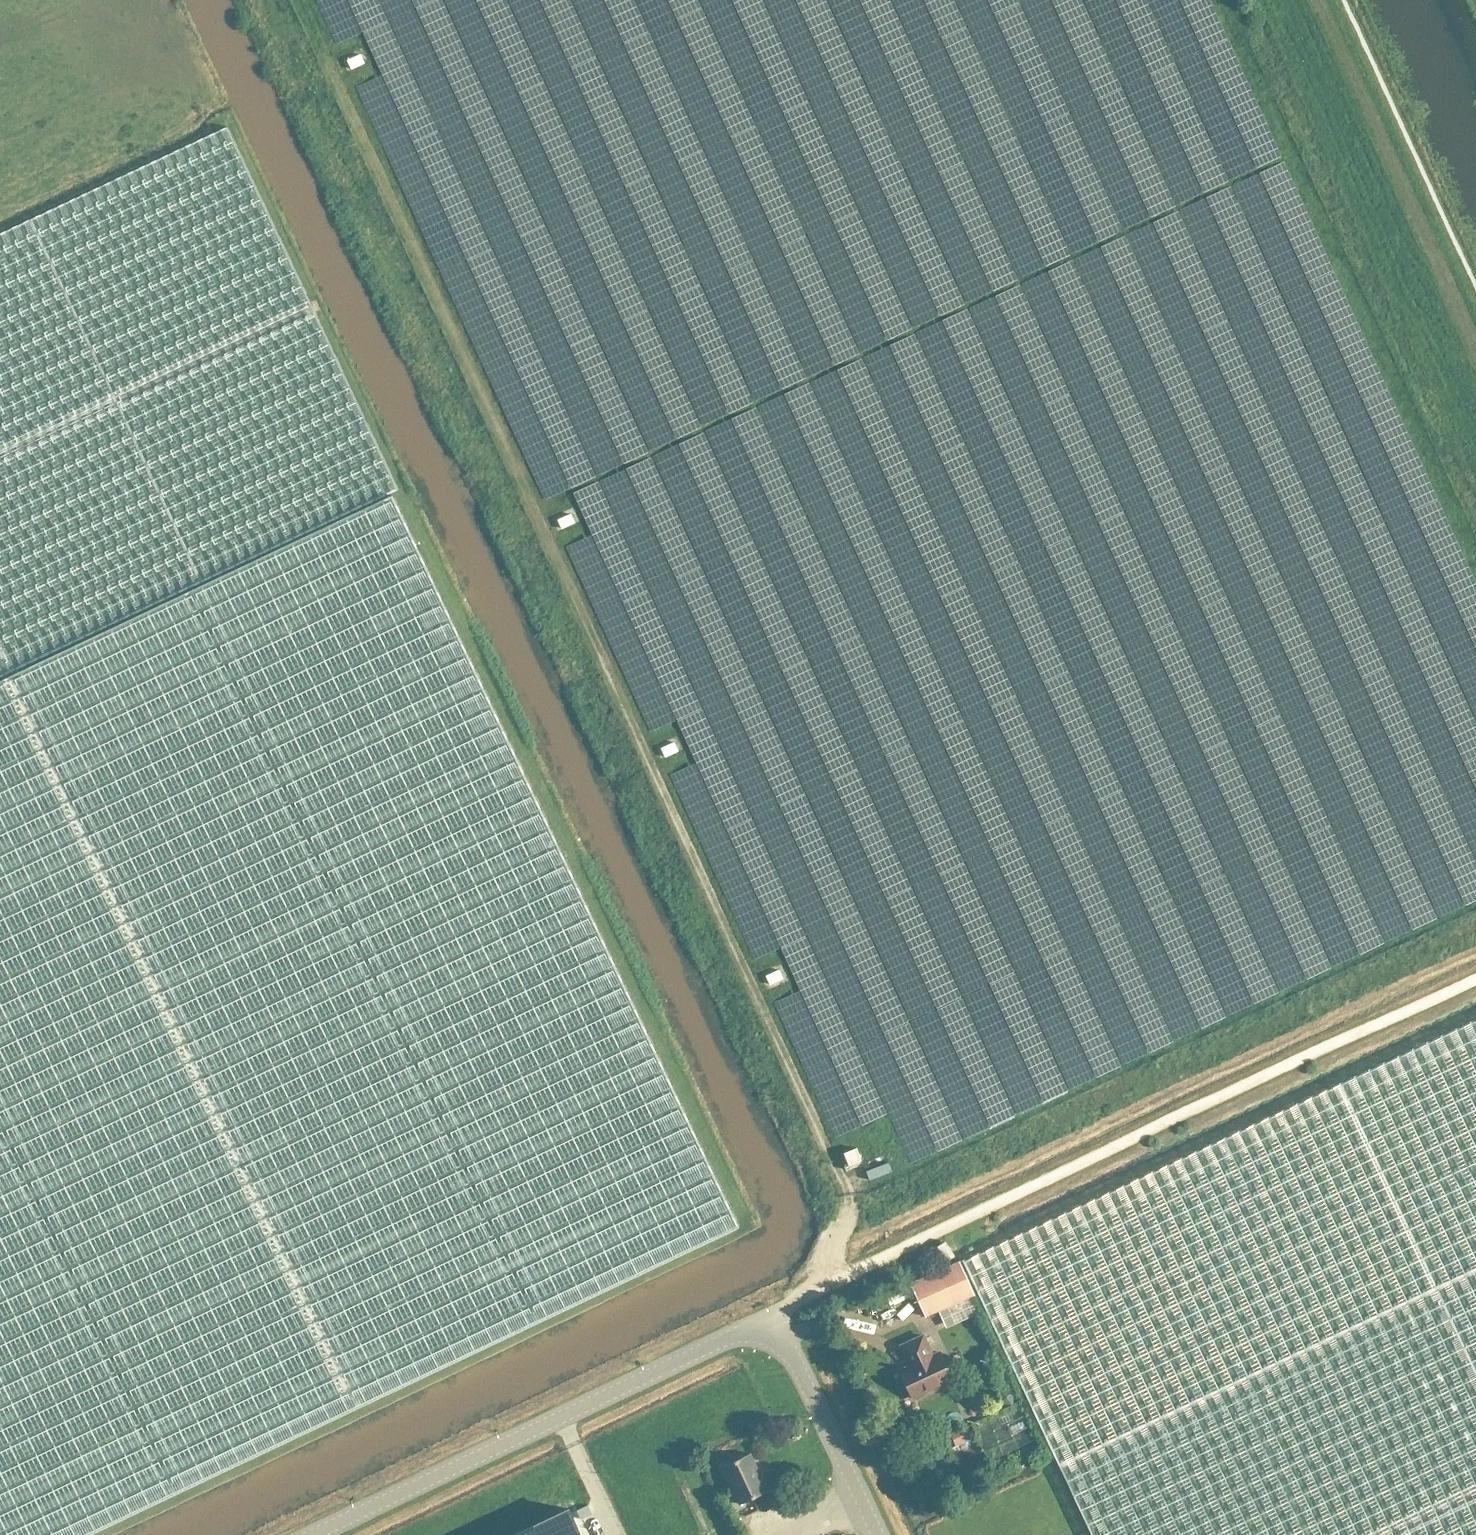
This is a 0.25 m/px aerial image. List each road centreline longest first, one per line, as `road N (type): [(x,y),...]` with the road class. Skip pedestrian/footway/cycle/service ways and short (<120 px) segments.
road 1 (unclassified): [(312,1534),(771,1318)]
road 2 (unclassified): [(870,1534),(771,1318)]

